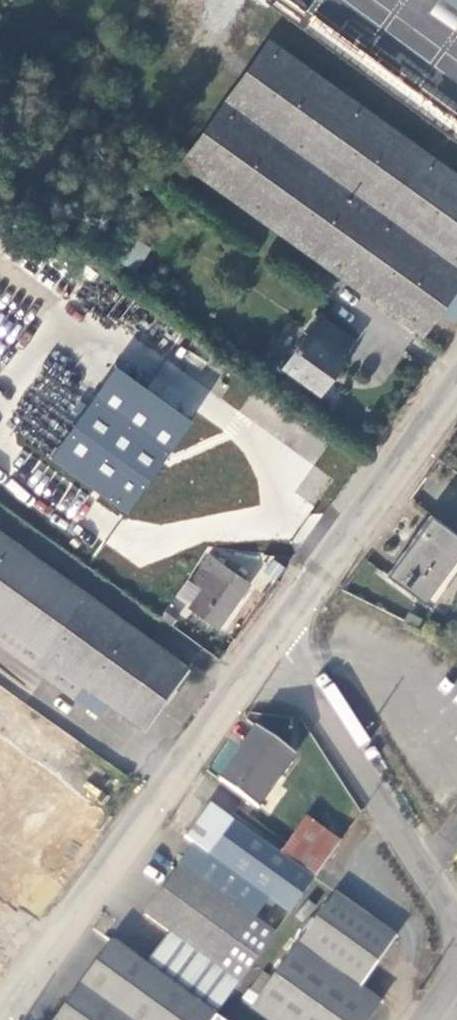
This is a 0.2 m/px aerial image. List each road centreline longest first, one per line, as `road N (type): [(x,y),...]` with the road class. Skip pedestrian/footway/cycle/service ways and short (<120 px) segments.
road 1 (unclassified): [(0,1007),(277,608)]
road 2 (residential): [(277,608),(456,925)]
road 3 (unclassified): [(277,608),(456,360)]

